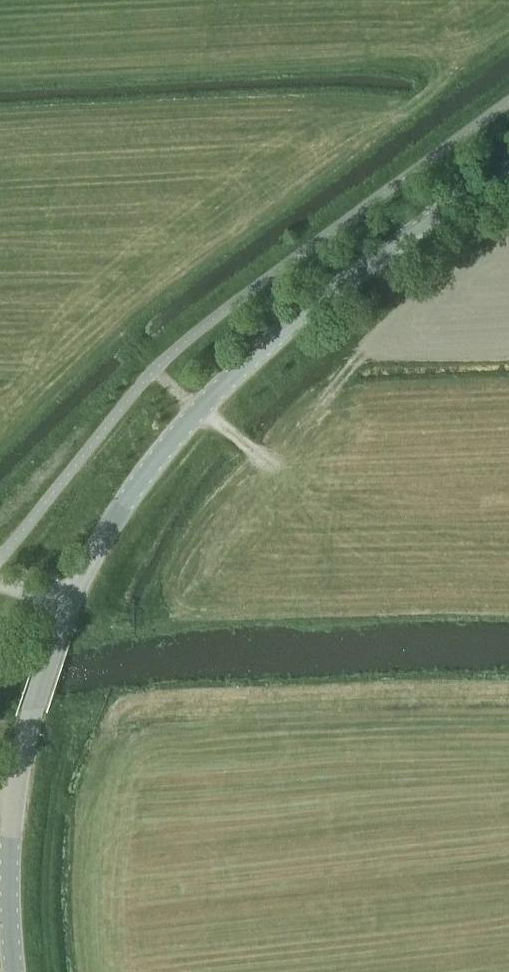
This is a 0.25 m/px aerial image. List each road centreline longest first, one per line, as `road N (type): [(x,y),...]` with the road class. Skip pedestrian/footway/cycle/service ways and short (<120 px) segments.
road 1 (secondary): [(508,163),(331,295),(200,408),(101,542),(54,646)]
road 2 (secondary): [(15,971),(15,790),(54,646)]
road 3 (track): [(253,449),(122,336)]

